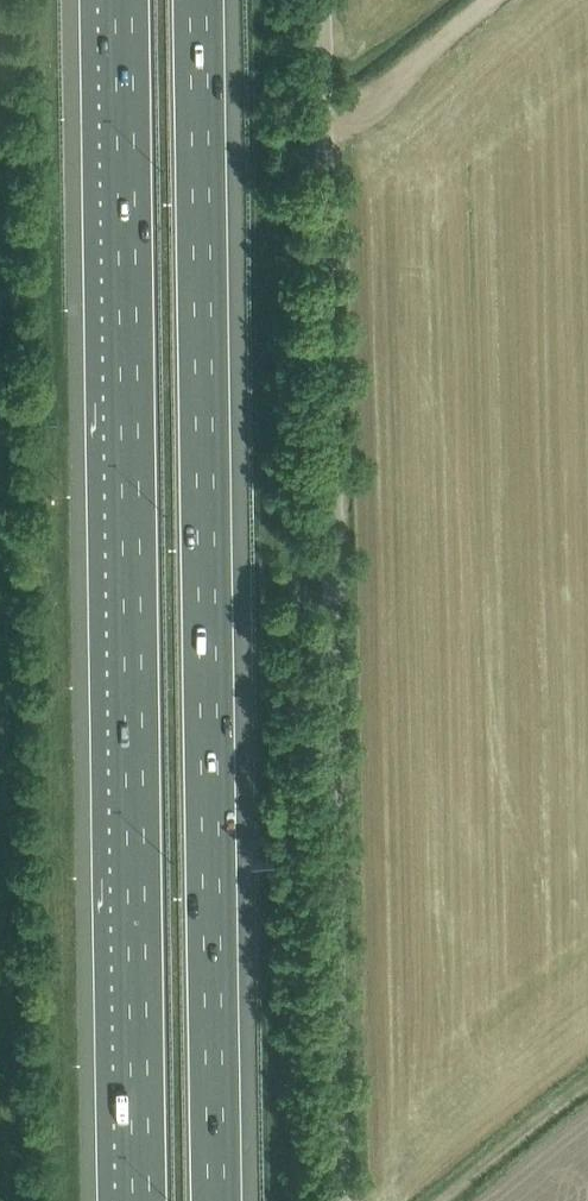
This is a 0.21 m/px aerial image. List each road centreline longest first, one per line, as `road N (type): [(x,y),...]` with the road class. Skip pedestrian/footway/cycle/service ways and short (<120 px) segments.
road 1 (motorway): [(220,1200),(194,0)]
road 2 (motorway): [(122,0),(143,1200)]
road 3 (unclassified): [(342,1200),(322,0)]
road 4 (track): [(445,1200),(587,1093)]

